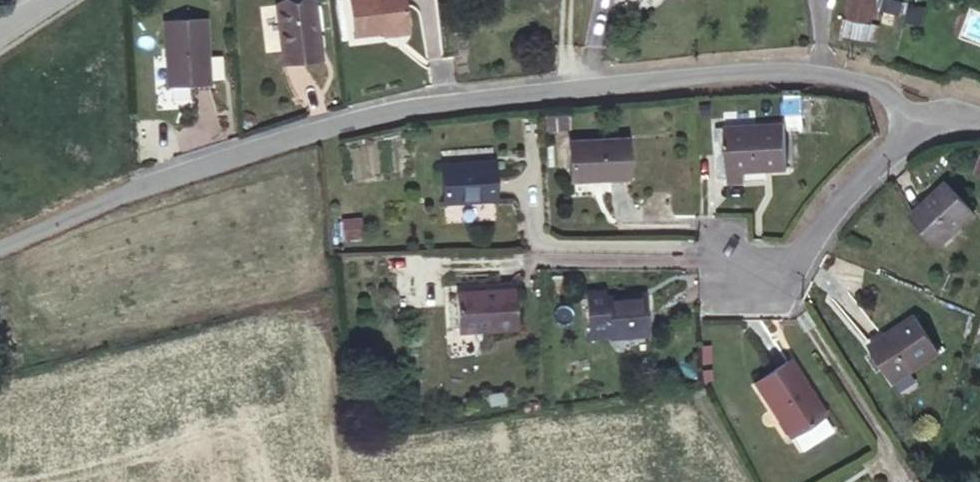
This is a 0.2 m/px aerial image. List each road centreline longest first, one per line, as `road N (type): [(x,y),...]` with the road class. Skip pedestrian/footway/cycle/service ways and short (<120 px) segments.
road 1 (residential): [(0,247),(347,118),(794,71),(872,87),(912,122)]
road 2 (residential): [(722,274),(771,275),(912,122)]

